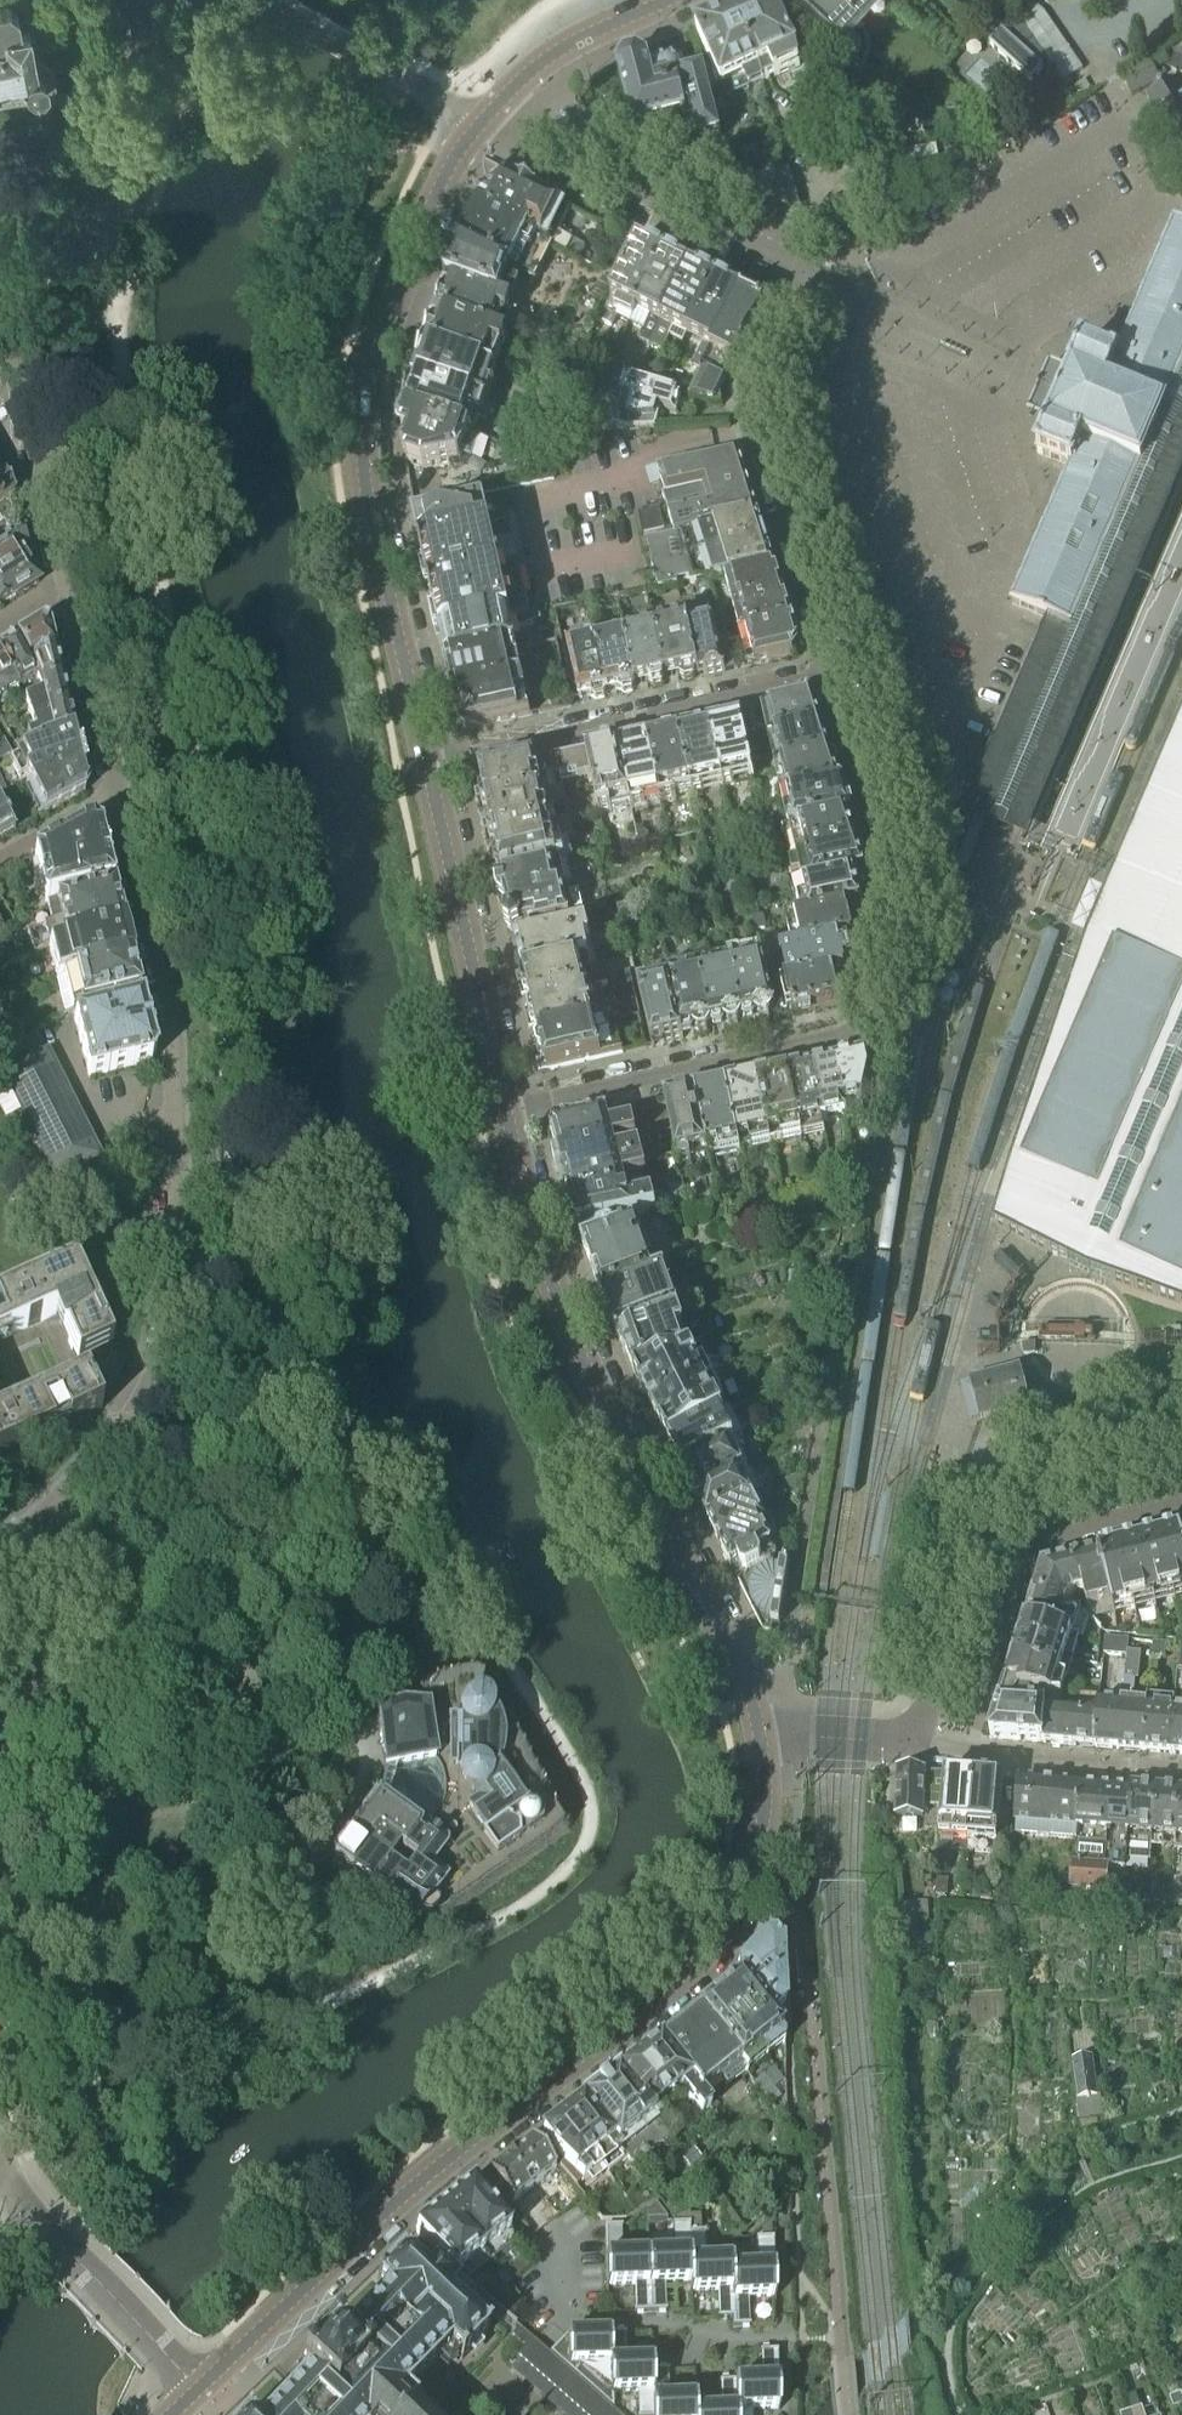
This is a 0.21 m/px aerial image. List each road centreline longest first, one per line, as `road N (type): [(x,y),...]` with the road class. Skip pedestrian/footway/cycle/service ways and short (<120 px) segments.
road 1 (residential): [(116,797),(167,1004),(176,1244),(165,1335),(133,1407),(11,1550)]
road 2 (residential): [(503,1112),(856,1036),(886,962),(897,881),(830,674)]
road 3 (tertiary): [(425,765),(372,520),(362,428),(367,387),(426,217),(486,116)]
road 4 (tertiary): [(759,1739),(749,1699),(592,1386),(503,1112)]
road 5 (tertiary): [(455,2154),(716,1936),(740,1893),(760,1828),(759,1739)]
road 6 (residential): [(830,674),(749,401),(805,279)]
road 7 (residential): [(830,674),(425,765)]
road 8 (residential): [(486,116),(612,173),(805,279)]
road 9 (tertiary): [(503,1112),(425,765)]
road 10 (tertiary): [(198,2390),(455,2154)]
road 11 (tertiary): [(972,1562),(998,1485),(1026,1454),(1181,1409)]
road 12 (residential): [(18,318),(11,358),(64,592)]
road 13 (unclassified): [(141,108),(118,204),(95,248),(18,318)]
road 14 (tertiary): [(486,116),(554,54),(666,0)]
road 15 (residential): [(1181,1507),(972,1562)]
road 16 (residential): [(969,1754),(1181,1771)]
road 17 (residential): [(64,592),(116,797)]
road 18 (tertiary): [(911,1747),(972,1562)]
road 19 (residential): [(455,2154),(570,2289)]
road 20 (unclassified): [(198,2390),(80,2272)]
road 21 (tertiary): [(759,1739),(911,1747)]
road 22 (unclassified): [(141,108),(220,0)]
road 23 (residential): [(0,861),(116,797)]
road 24 (residential): [(80,2272),(0,2168)]

